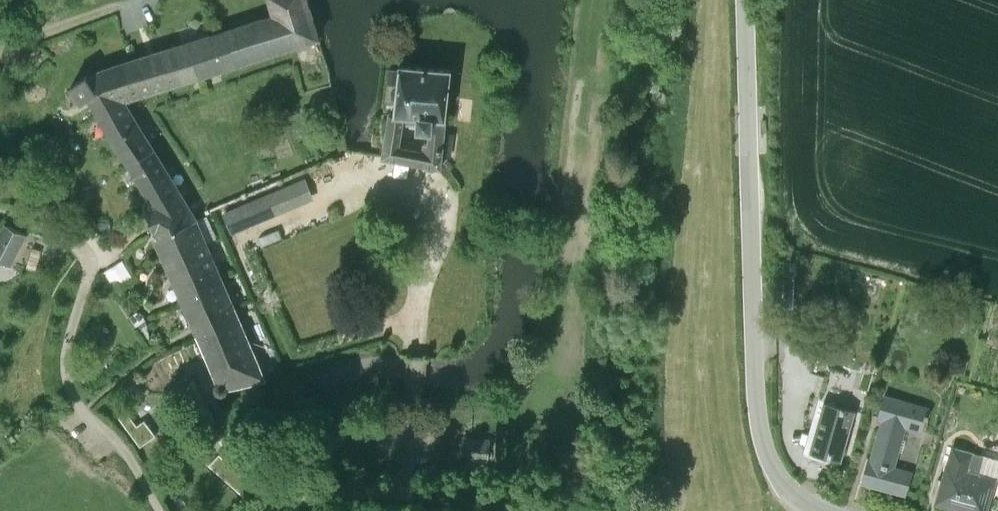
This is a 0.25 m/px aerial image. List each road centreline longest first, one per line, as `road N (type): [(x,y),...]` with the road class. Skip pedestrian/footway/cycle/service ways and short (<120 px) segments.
road 1 (unclassified): [(833,510),(786,485),(761,431),(746,0)]
road 2 (track): [(410,492),(571,507)]

